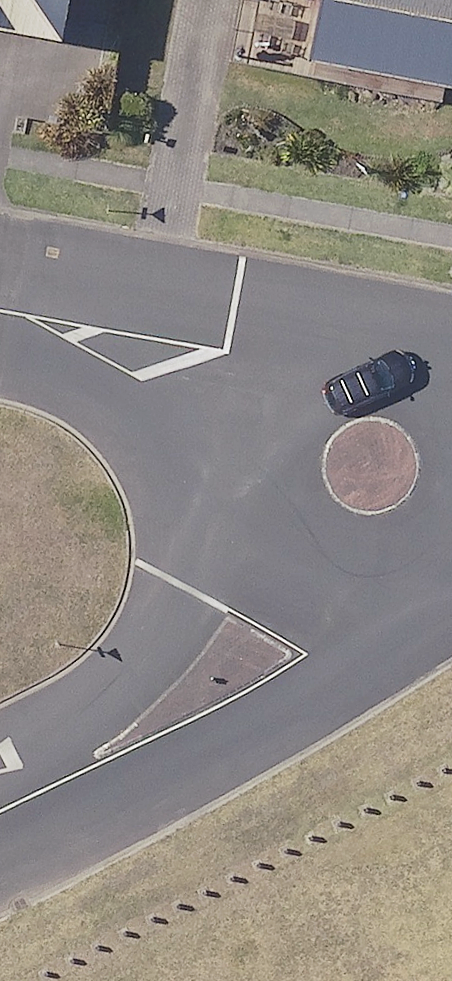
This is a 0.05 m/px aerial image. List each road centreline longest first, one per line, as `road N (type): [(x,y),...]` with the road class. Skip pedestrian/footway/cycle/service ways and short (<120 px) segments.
road 1 (unclassified): [(318,569),(223,680),(0,808)]
road 2 (residential): [(0,315),(198,365),(270,418)]
road 3 (residential): [(270,418),(295,386),(330,365),(371,358),(411,366),(451,396)]
road 4 (residential): [(318,569),(283,542),(262,504),(257,460),(270,418)]
road 5 (residential): [(451,544),(396,579),(356,581),(318,569)]

